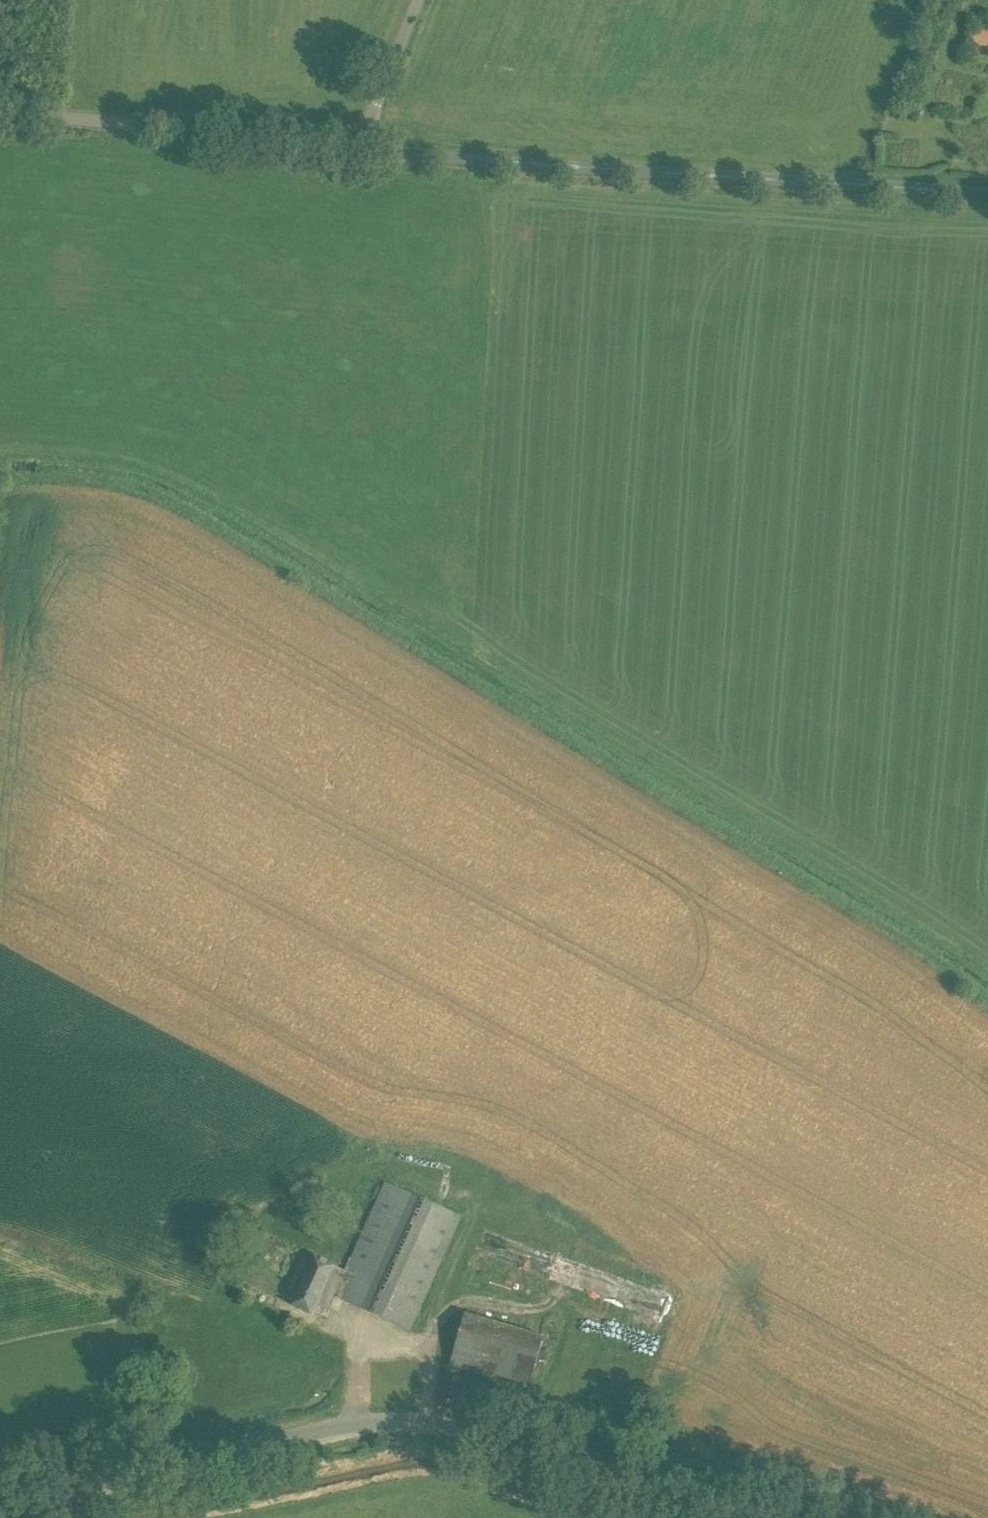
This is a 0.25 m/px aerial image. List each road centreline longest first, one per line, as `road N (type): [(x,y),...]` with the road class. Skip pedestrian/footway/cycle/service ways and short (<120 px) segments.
road 1 (unclassified): [(737,1517),(535,1453),(419,1429),(272,1445),(0,1514)]
road 2 (unclassified): [(340,147),(987,188)]
road 3 (unclassified): [(0,112),(340,147)]
road 4 (unclassified): [(340,147),(400,0)]

